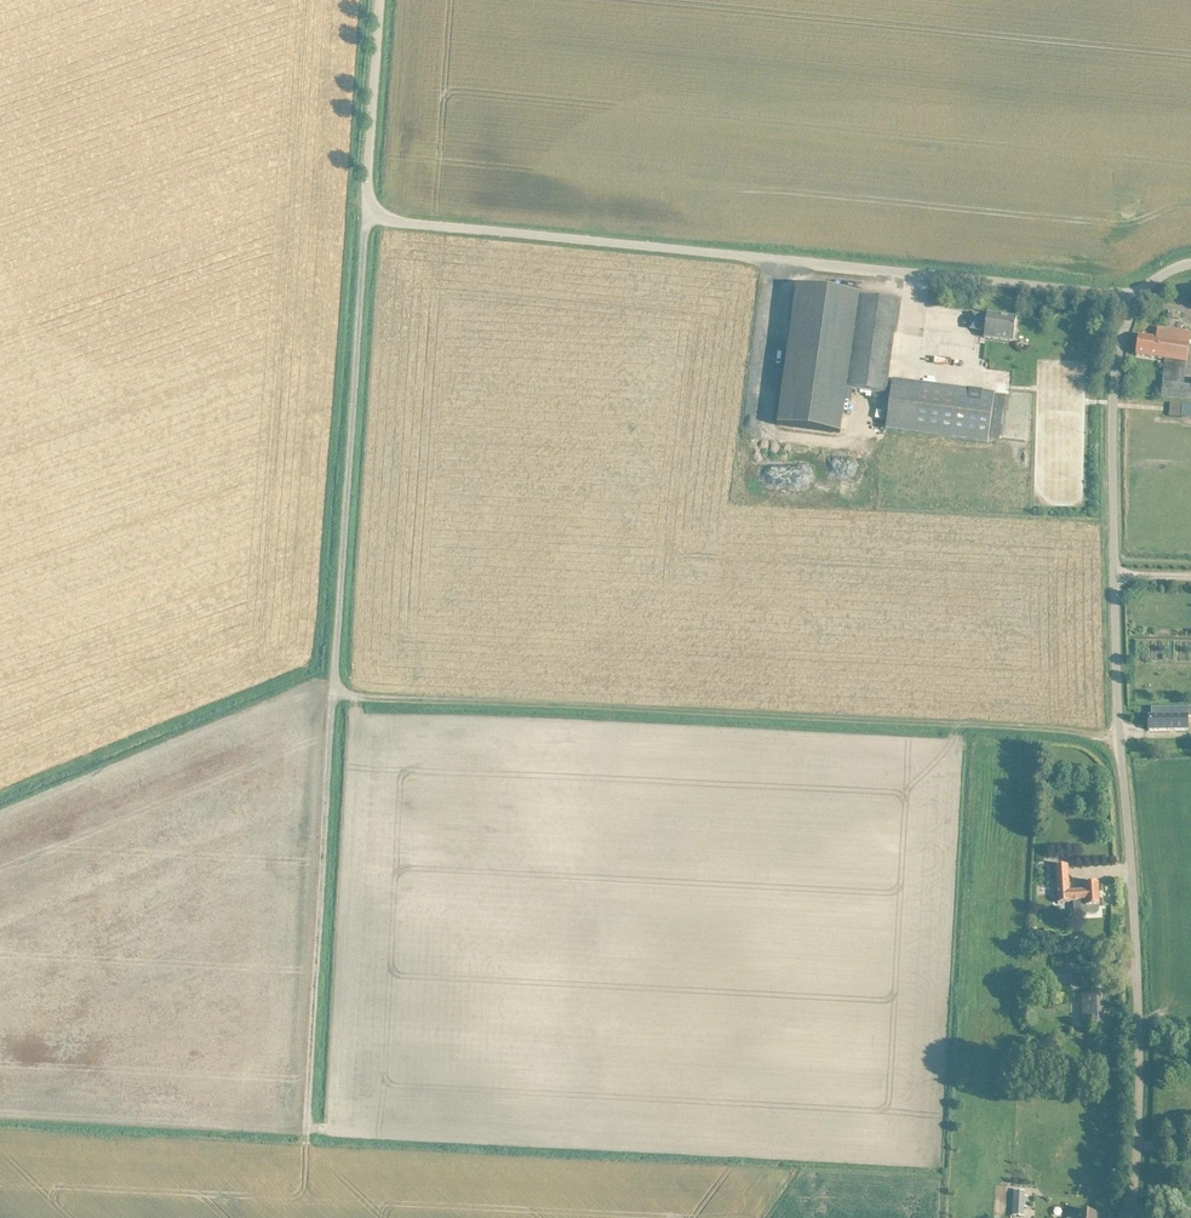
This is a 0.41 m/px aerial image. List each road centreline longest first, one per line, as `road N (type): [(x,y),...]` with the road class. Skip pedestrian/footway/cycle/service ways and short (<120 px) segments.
road 1 (unclassified): [(1136,297),(365,222),(380,0)]
road 2 (unclassified): [(1130,1217),(1133,901),(1116,742),(1111,386),(1136,297)]
road 3 (track): [(365,222),(305,1134)]
road 4 (track): [(334,697),(1027,729),(1116,742)]

